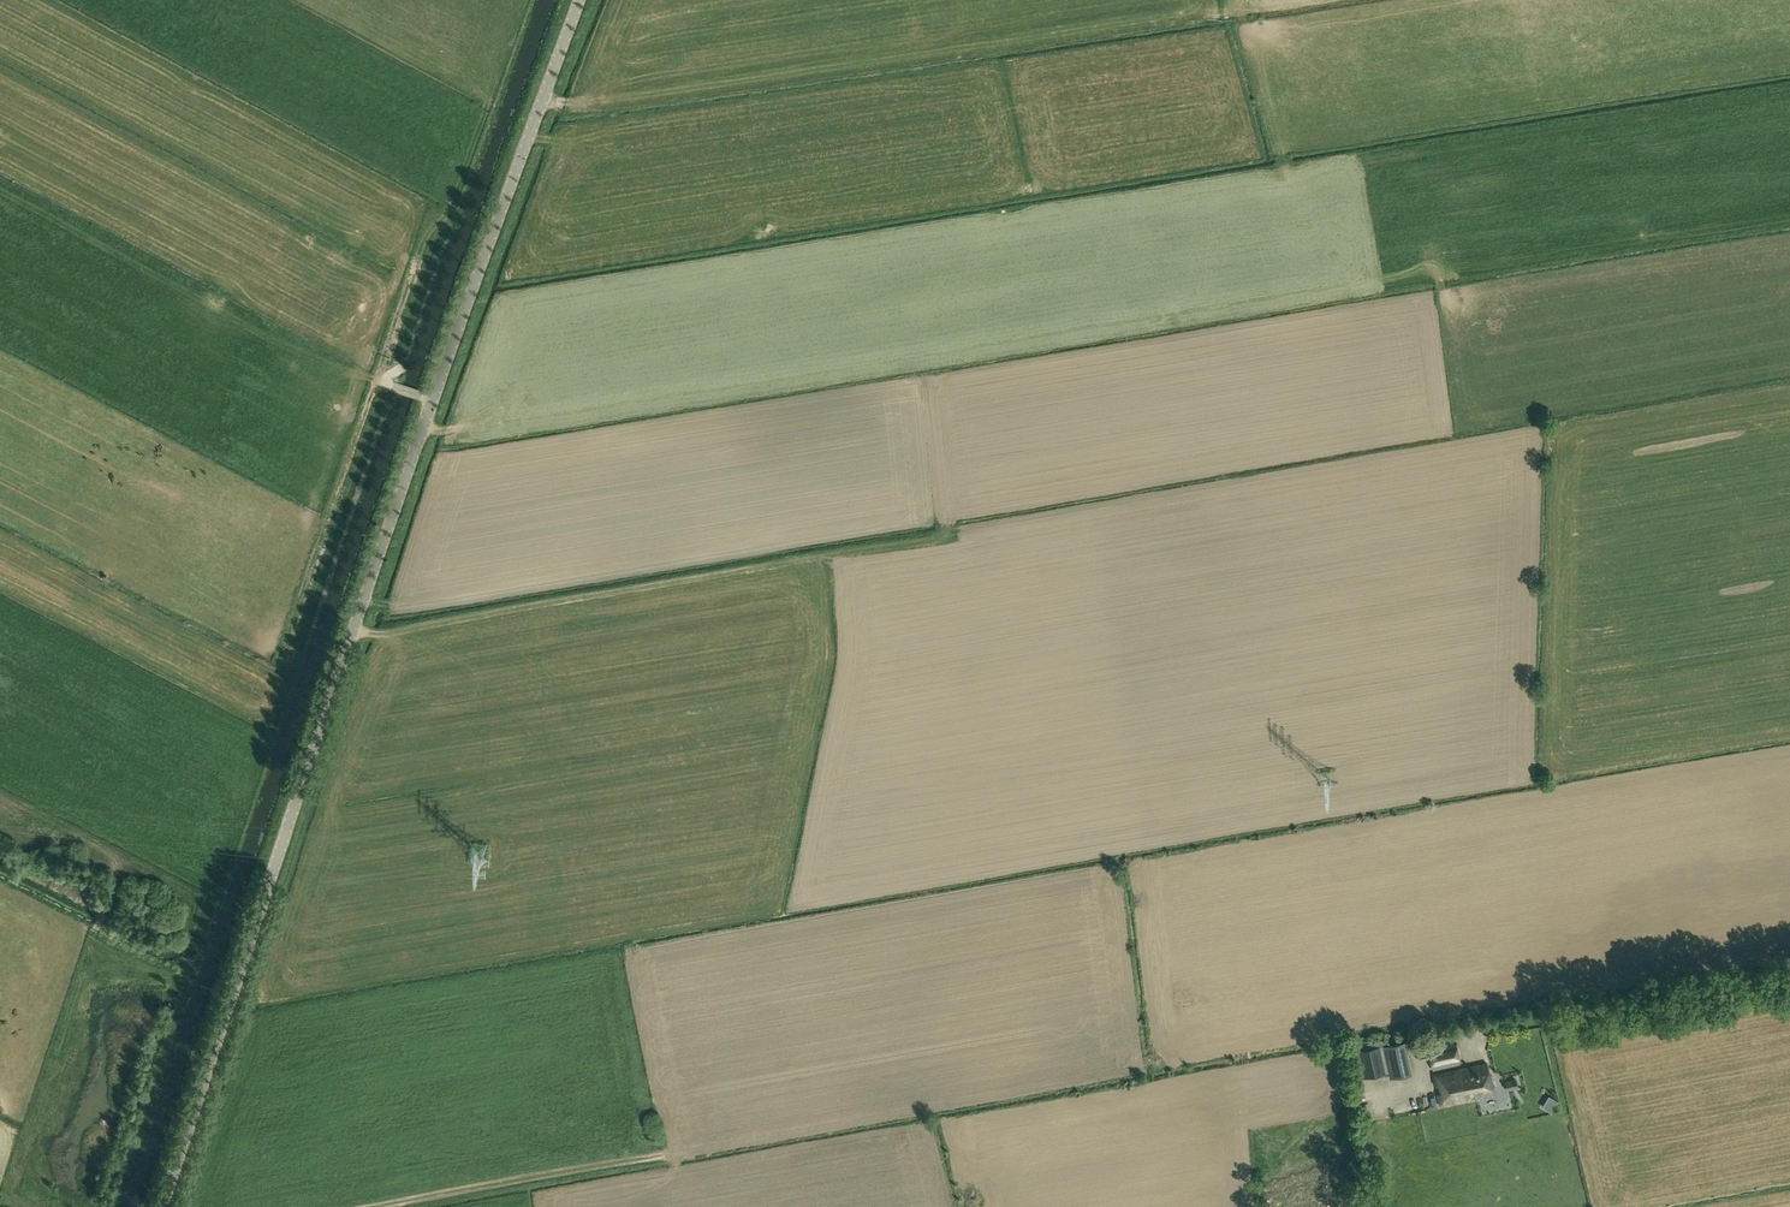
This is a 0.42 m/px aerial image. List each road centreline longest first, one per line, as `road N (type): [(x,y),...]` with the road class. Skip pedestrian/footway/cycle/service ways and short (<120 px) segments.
road 1 (tertiary): [(163,1206),(397,498),(580,0)]
road 2 (track): [(1789,970),(1440,1035)]

